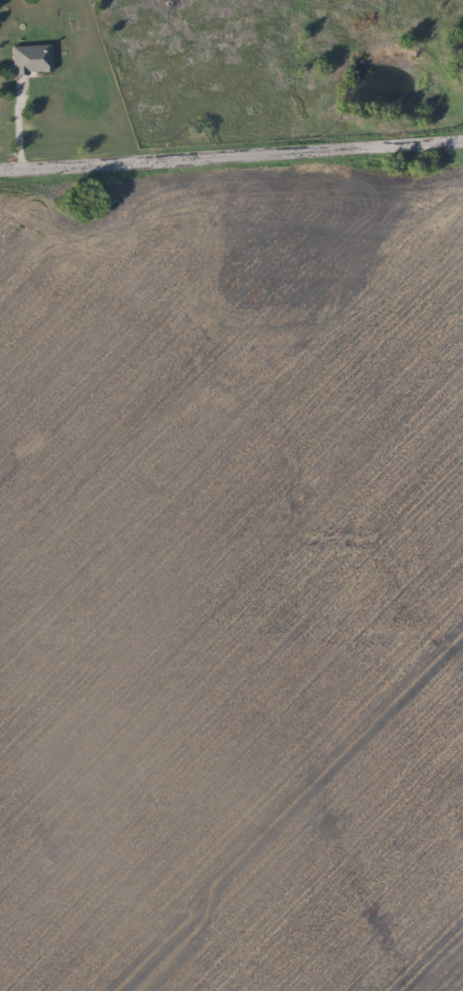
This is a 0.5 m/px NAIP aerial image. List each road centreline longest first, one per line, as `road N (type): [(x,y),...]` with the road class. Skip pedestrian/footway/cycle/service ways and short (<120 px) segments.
road 1 (residential): [(0,170),(462,142)]

